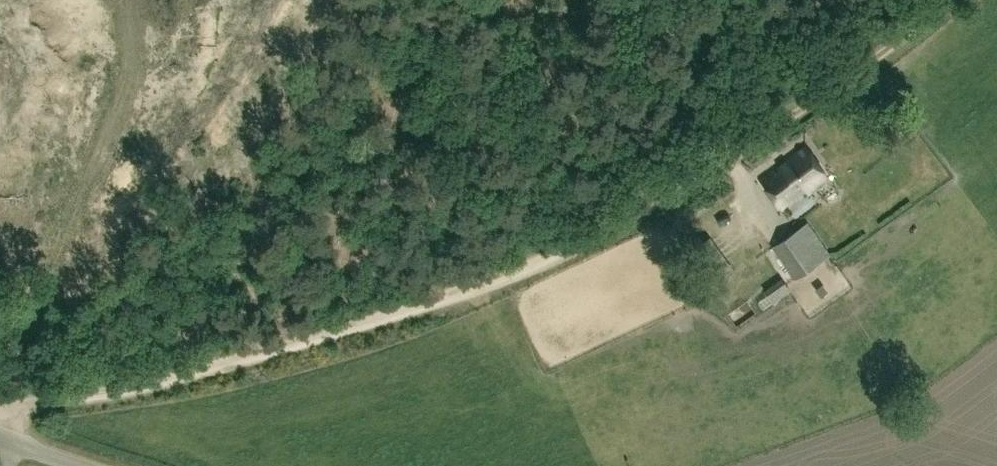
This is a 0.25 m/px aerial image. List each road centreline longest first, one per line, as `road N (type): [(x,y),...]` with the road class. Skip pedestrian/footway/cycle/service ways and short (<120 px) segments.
road 1 (unclassified): [(0,417),(262,353),(517,271),(582,243),(740,148)]
road 2 (track): [(740,148),(940,0)]

